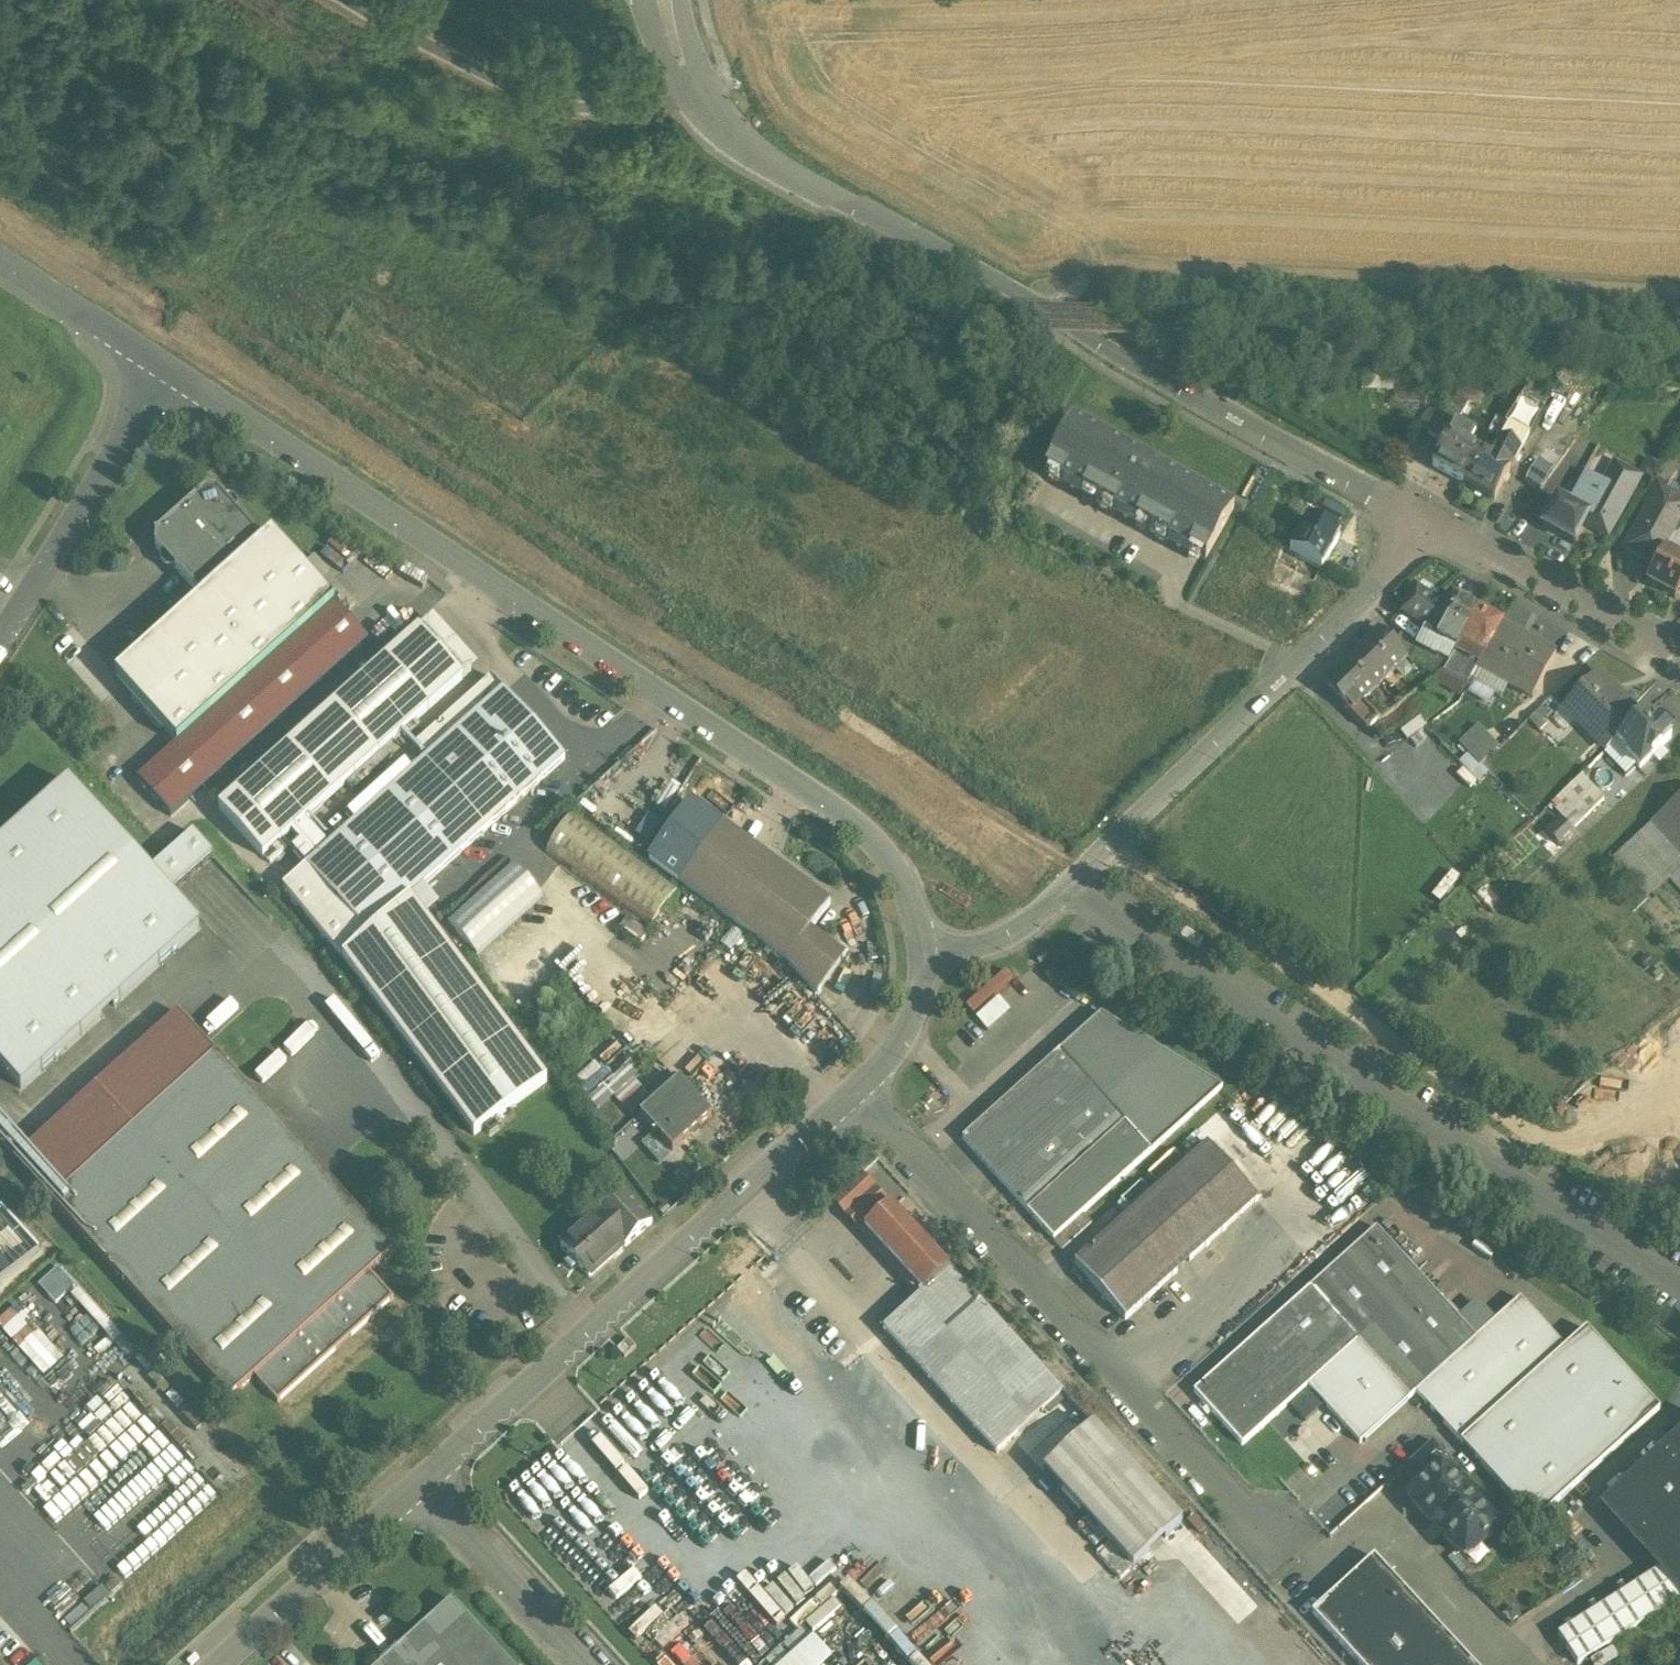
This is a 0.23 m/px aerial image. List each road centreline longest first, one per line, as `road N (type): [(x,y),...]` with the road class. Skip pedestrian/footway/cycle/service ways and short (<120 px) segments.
road 1 (unclassified): [(932,958),(917,1008),(885,1061),(856,1090),(219,1664)]
road 2 (unclassified): [(932,958),(912,896),(858,824),(161,381)]
road 3 (residential): [(1440,526),(749,146),(719,119),(685,67),(669,0)]
road 4 (unclassified): [(1679,1277),(1067,890)]
road 5 (track): [(1051,310),(1085,282),(1110,274),(1679,292)]
road 6 (unclassified): [(1440,526),(1067,890)]
road 7 (unclassified): [(161,381),(0,634)]
road 8 (residential): [(1679,662),(1440,526)]
road 9 (unclassified): [(161,381),(0,270)]
road 10 (unclassified): [(1067,890),(995,948),(932,958)]

